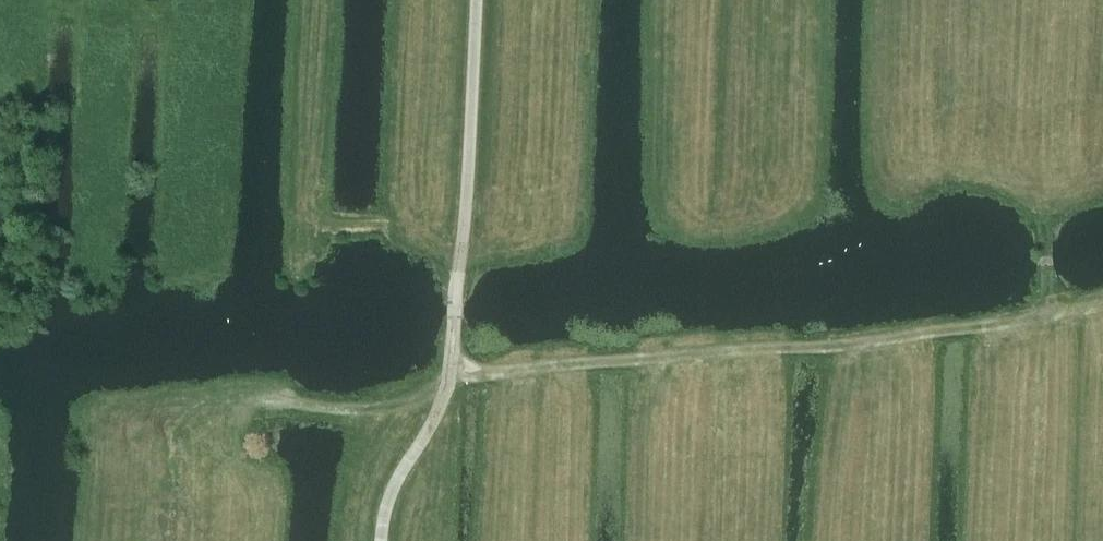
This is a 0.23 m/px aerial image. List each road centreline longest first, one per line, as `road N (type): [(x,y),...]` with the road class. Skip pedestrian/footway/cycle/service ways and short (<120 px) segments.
road 1 (track): [(457,374),(933,338),(1102,313)]
road 2 (track): [(457,374),(475,0)]
road 3 (track): [(1041,0),(1054,320)]
road 4 (track): [(382,540),(384,511),(457,374)]

